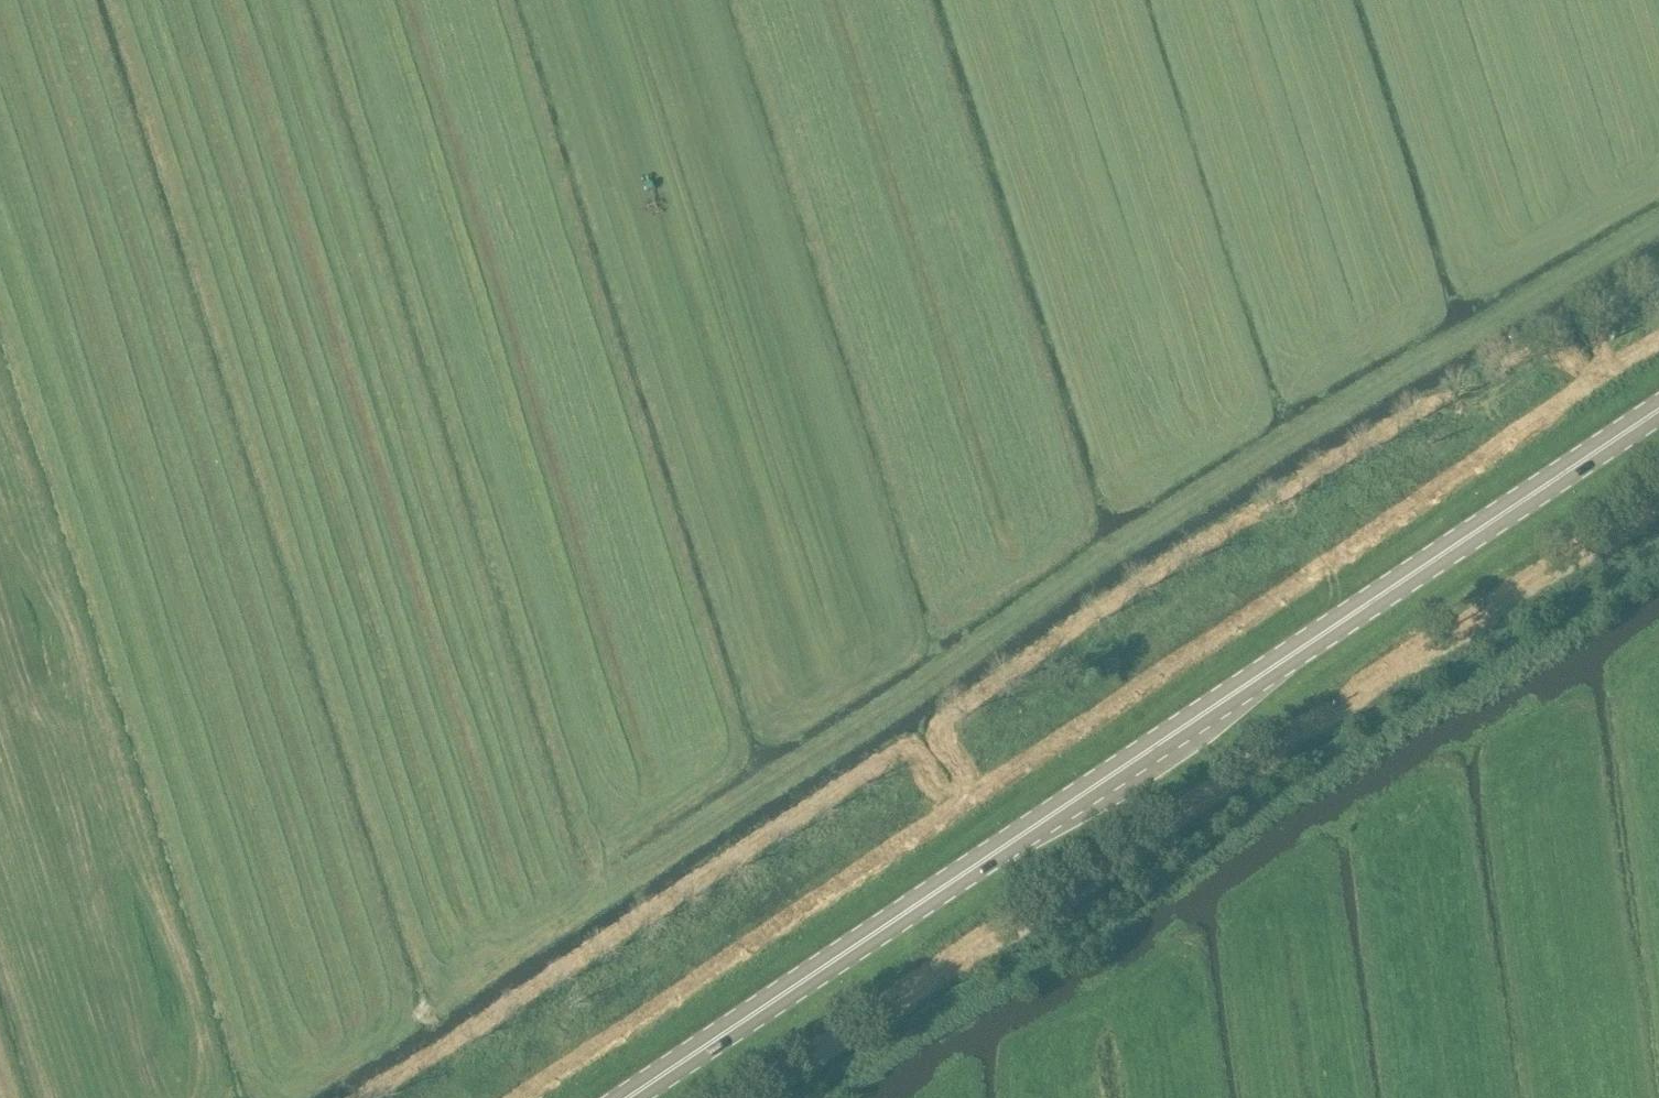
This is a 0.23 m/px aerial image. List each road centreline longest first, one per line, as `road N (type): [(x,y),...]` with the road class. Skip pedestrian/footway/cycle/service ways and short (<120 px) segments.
road 1 (primary): [(627,1097),(1658,409)]
road 2 (track): [(825,1097),(1100,930),(1403,721),(1658,562)]

